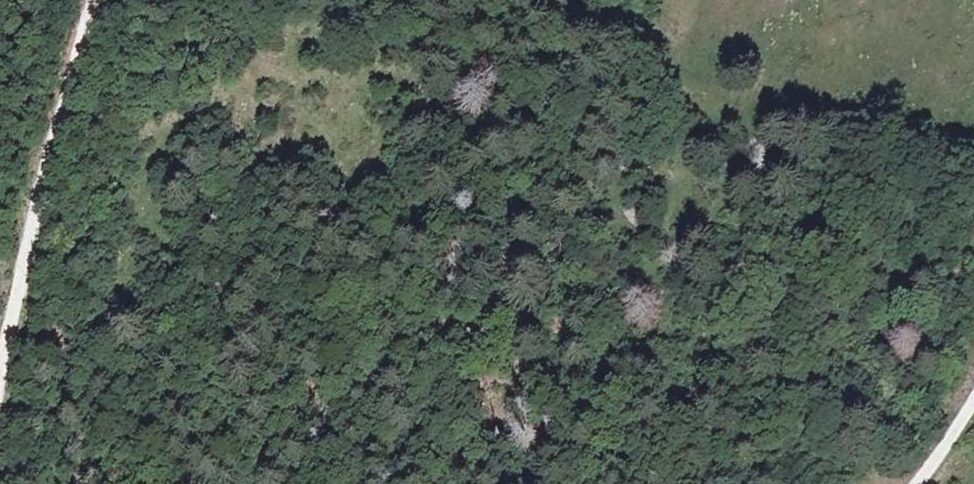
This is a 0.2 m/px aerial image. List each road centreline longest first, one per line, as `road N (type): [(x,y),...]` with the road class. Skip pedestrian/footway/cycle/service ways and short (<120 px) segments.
road 1 (track): [(94,0),(0,380)]

